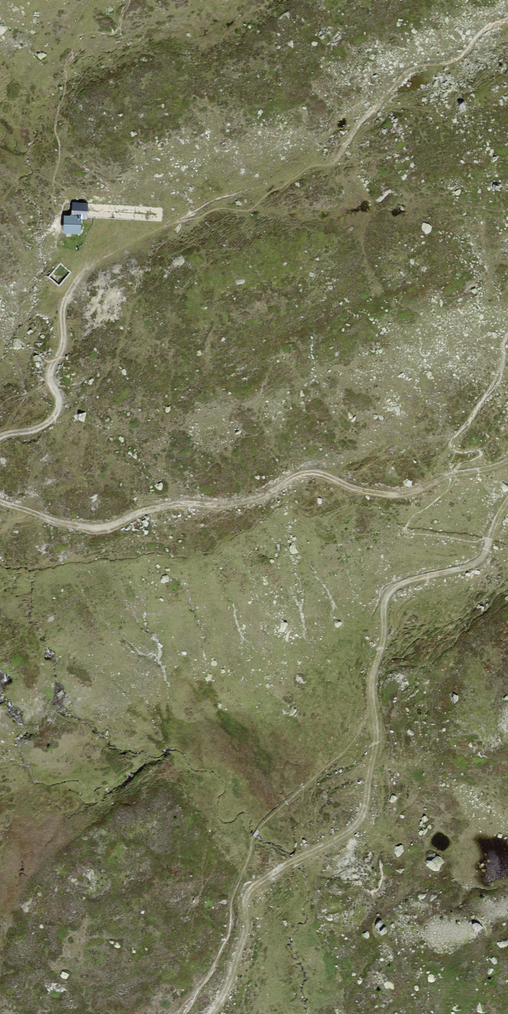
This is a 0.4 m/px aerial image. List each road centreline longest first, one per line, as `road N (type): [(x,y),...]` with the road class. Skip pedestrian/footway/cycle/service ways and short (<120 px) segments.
road 1 (track): [(210,1013),(228,983),(253,886),(349,832),(362,814),(387,594),(409,579),(479,560),(507,500)]
road 2 (track): [(456,474),(390,495),(299,474),(247,501),(159,507),(103,527),(0,501)]
road 3 (track): [(0,437),(36,429),(57,412),(49,374),(62,347),(65,302),(89,264)]

